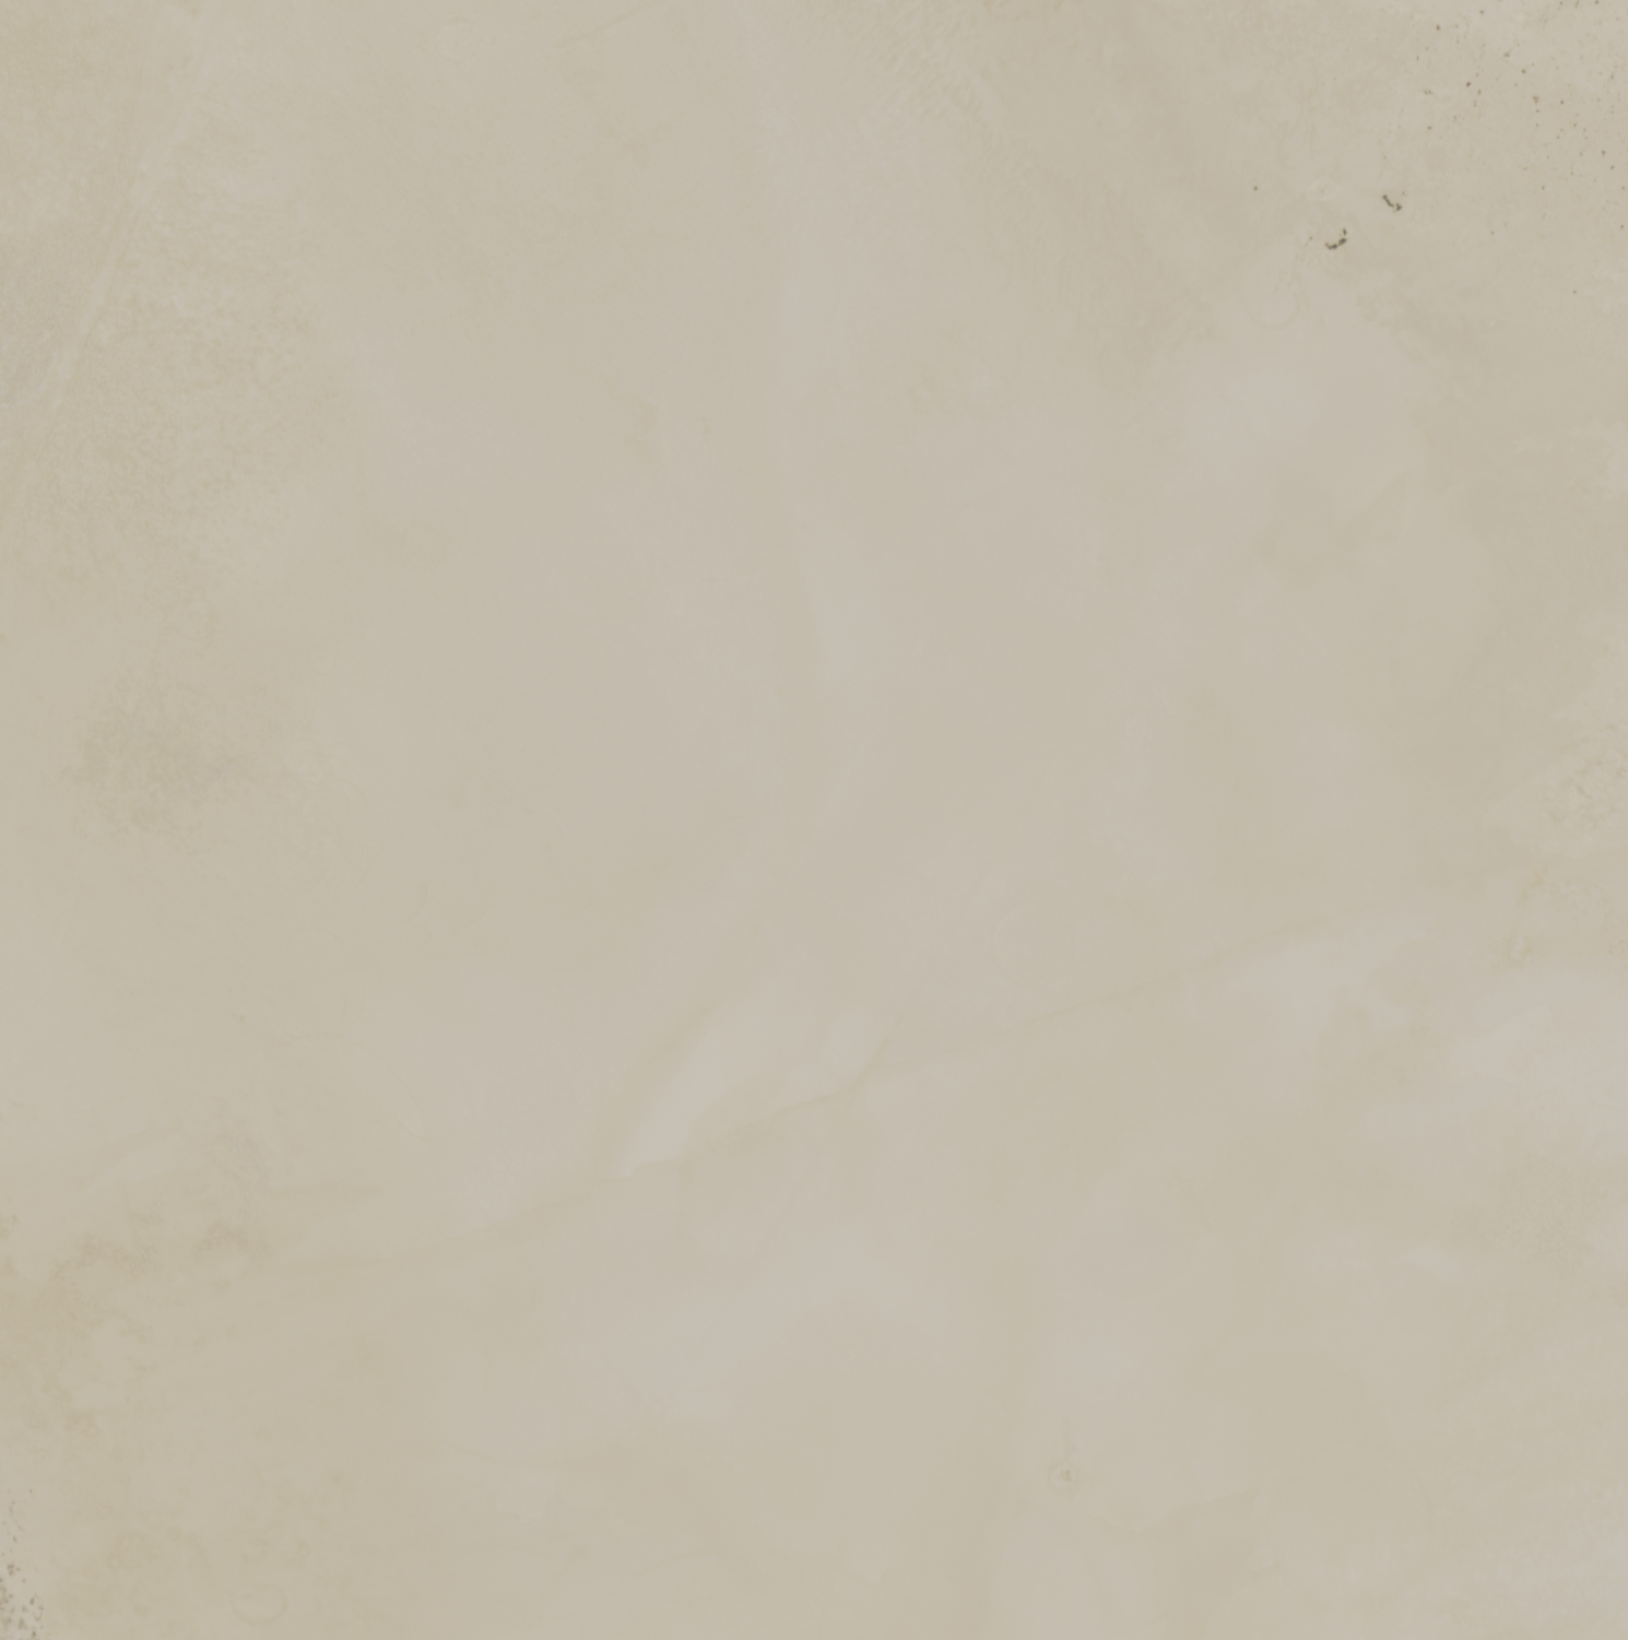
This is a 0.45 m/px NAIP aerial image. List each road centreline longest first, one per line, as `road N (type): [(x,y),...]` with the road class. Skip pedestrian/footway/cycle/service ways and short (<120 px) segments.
road 1 (track): [(0,400),(146,0)]

